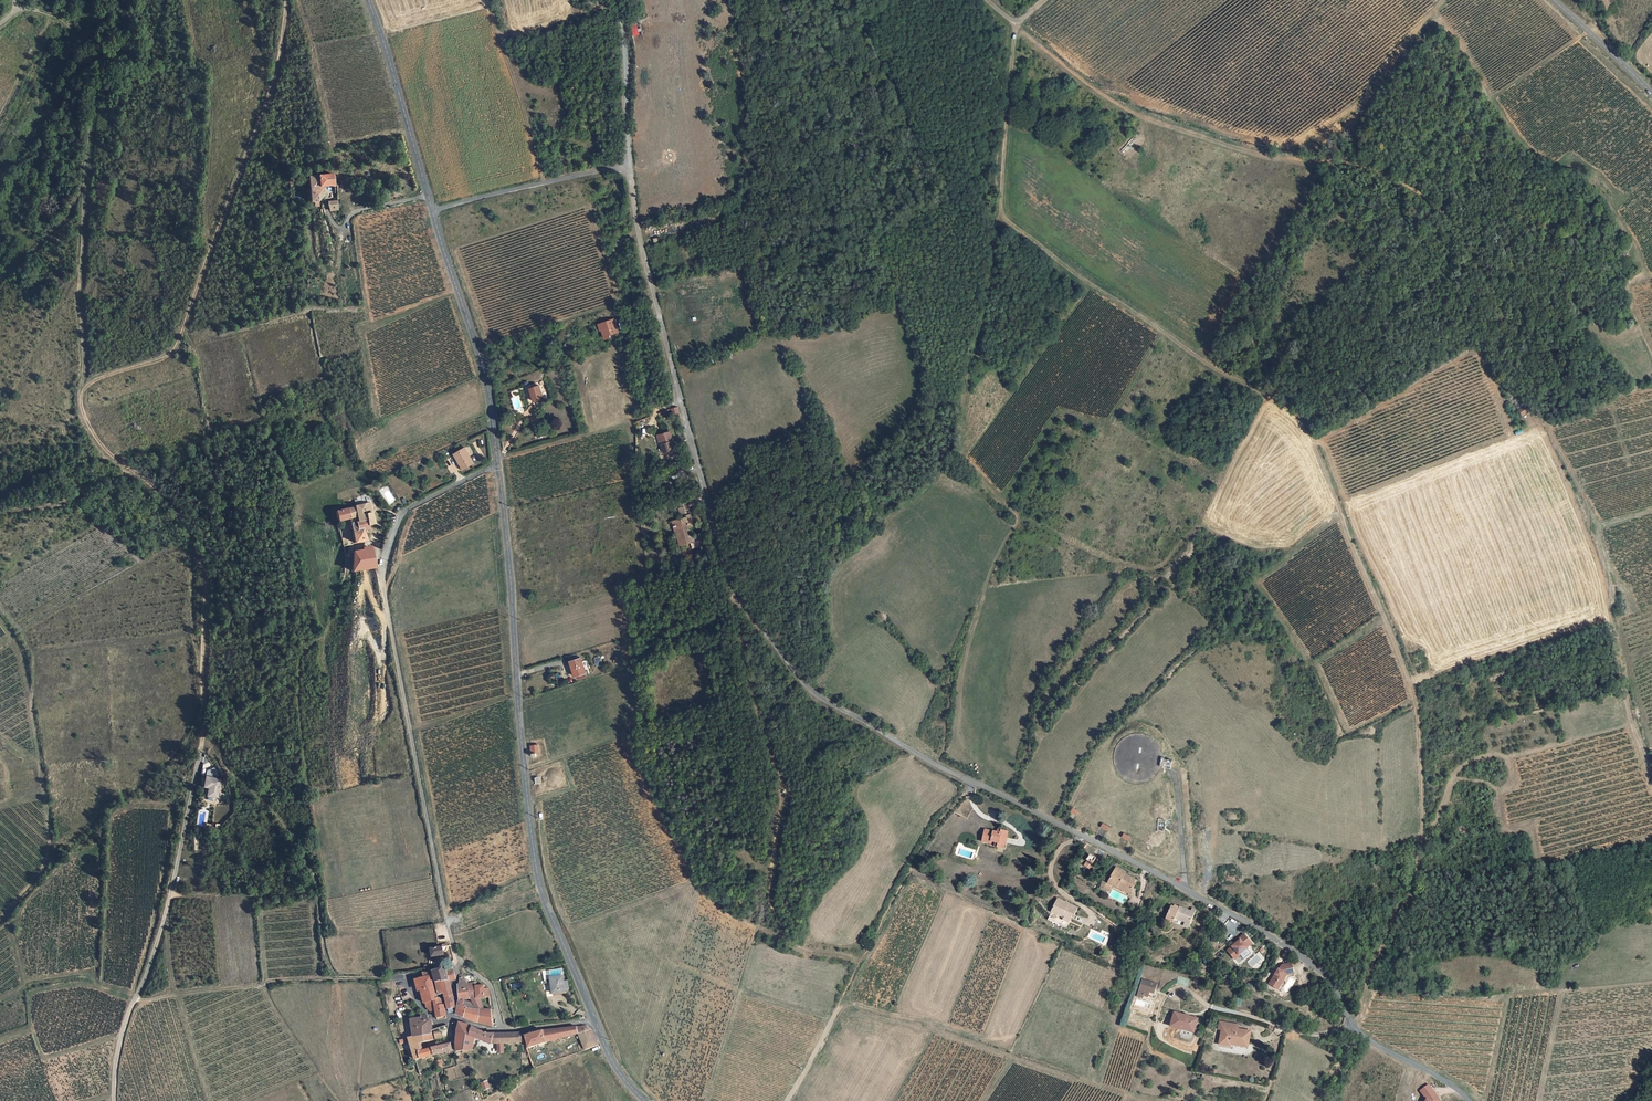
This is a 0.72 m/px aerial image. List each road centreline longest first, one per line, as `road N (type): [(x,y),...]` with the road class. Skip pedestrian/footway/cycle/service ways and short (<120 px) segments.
road 1 (unclassified): [(1470,1100),(1355,1031),(1320,970),(1257,927),(936,764),(807,685),(735,598),(624,171),(600,169),(431,210)]
road 2 (track): [(1355,1031),(1369,976),(1403,901),(1416,895),(1417,703),(1310,433),(1287,407),(1057,260),(1000,208)]
road 3 (track): [(201,750),(202,555),(166,499),(103,446),(81,395),(102,376),(176,347),(275,79),(287,0)]
road 4 (track): [(1017,23),(1101,93),(1154,122),(1274,156),(1354,166),(1435,204),(1491,287),(1587,532)]
road 5 (unclassified): [(501,1030),(491,987),(460,960),(448,928),(383,575),(404,513),(497,463)]
road 6 (tertiary): [(497,463),(536,867),(595,1023)]
road 7 (track): [(1000,208),(962,397),(960,455),(1020,516),(1137,569),(1166,563),(1199,527)]
road 8 (track): [(1167,996),(1148,1037),(1118,1026),(1098,1082),(930,1023),(848,1002),(838,1008)]
road 9 (track): [(81,395),(92,96),(68,24),(39,10)]
road 10 (unclassified): [(113,1100),(124,1026),(171,893),(201,750)]
road 11 (track): [(974,352),(1051,402),(1223,474)]
road 12 (tertiary): [(431,210),(486,381),(497,463)]
road 13 (track): [(1587,532),(1630,717),(1651,772)]
road 14 (track): [(907,873),(1113,964)]
road 15 (track): [(0,919),(45,864),(50,840),(39,761),(0,736)]
road 16 (tertiary): [(368,0),(431,210)]
road 17 (track): [(619,0),(624,171)]
road 18 (track): [(1265,394),(1199,527)]
road 19 (track): [(399,978),(263,984)]
road 20 (tertiary): [(1651,95),(1554,0)]
road 21 (track): [(85,183),(48,234),(0,280)]
road 22 (residential): [(501,1030),(436,1023),(399,978)]
road 23 (track): [(1651,384),(1538,423)]

